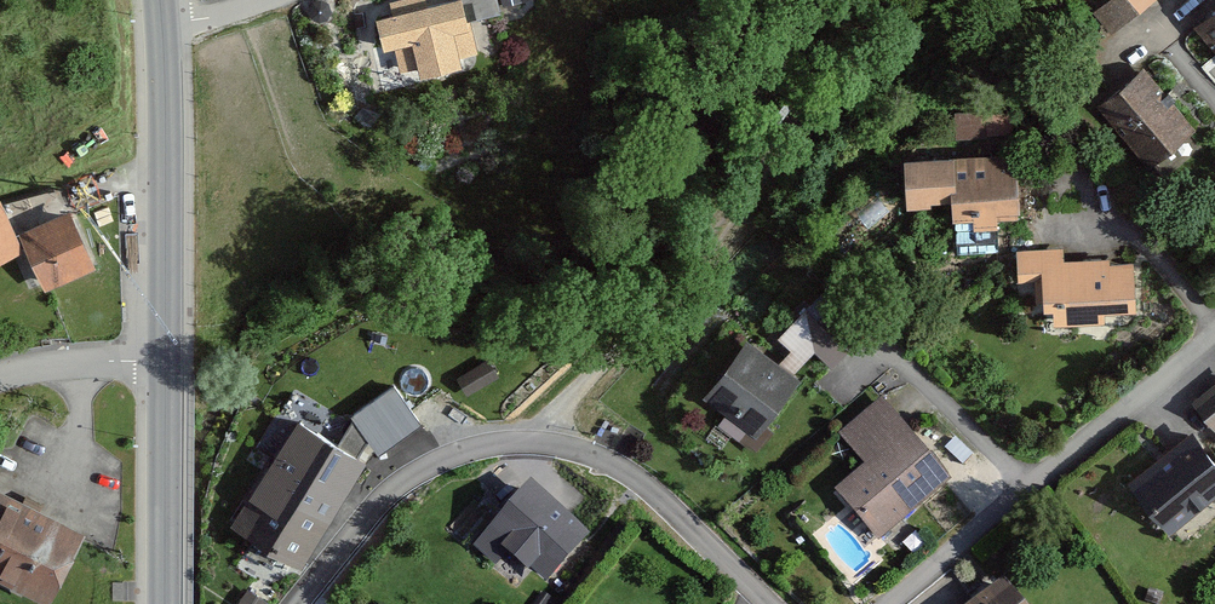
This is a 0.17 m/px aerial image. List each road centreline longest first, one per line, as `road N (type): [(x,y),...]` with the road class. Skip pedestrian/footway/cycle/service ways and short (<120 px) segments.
road 1 (residential): [(300,603),(378,499),(415,470),(457,446),(518,437),(564,440),(615,460),(770,603)]
road 2 (track): [(518,437),(694,264),(818,97),(919,0)]
road 3 (residential): [(892,603),(1214,334)]
road 4 (tertiary): [(166,36),(167,361)]
road 5 (tertiary): [(167,361),(165,603)]
road 6 (residential): [(167,361),(94,361),(0,379)]

